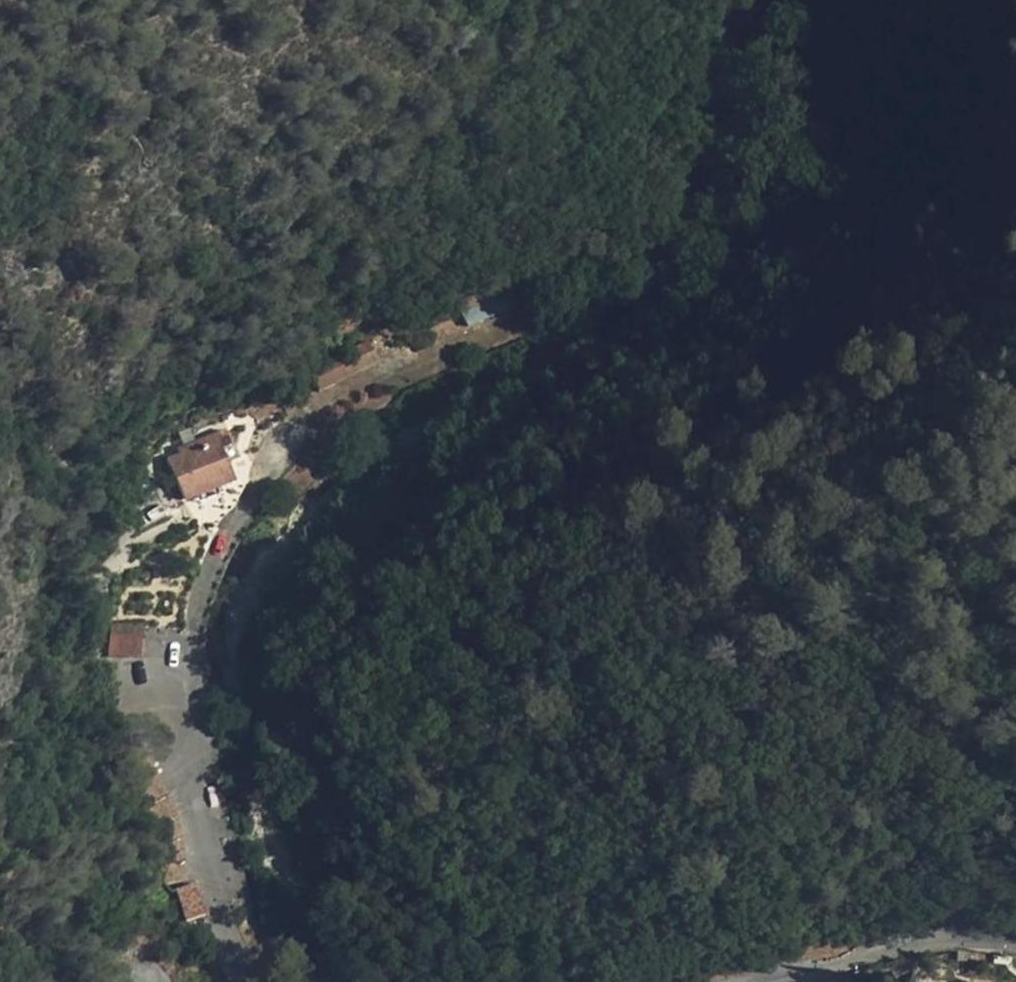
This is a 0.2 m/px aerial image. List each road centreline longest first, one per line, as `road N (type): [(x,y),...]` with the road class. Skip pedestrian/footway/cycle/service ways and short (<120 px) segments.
road 1 (residential): [(1015,944),(974,936),(771,981)]

